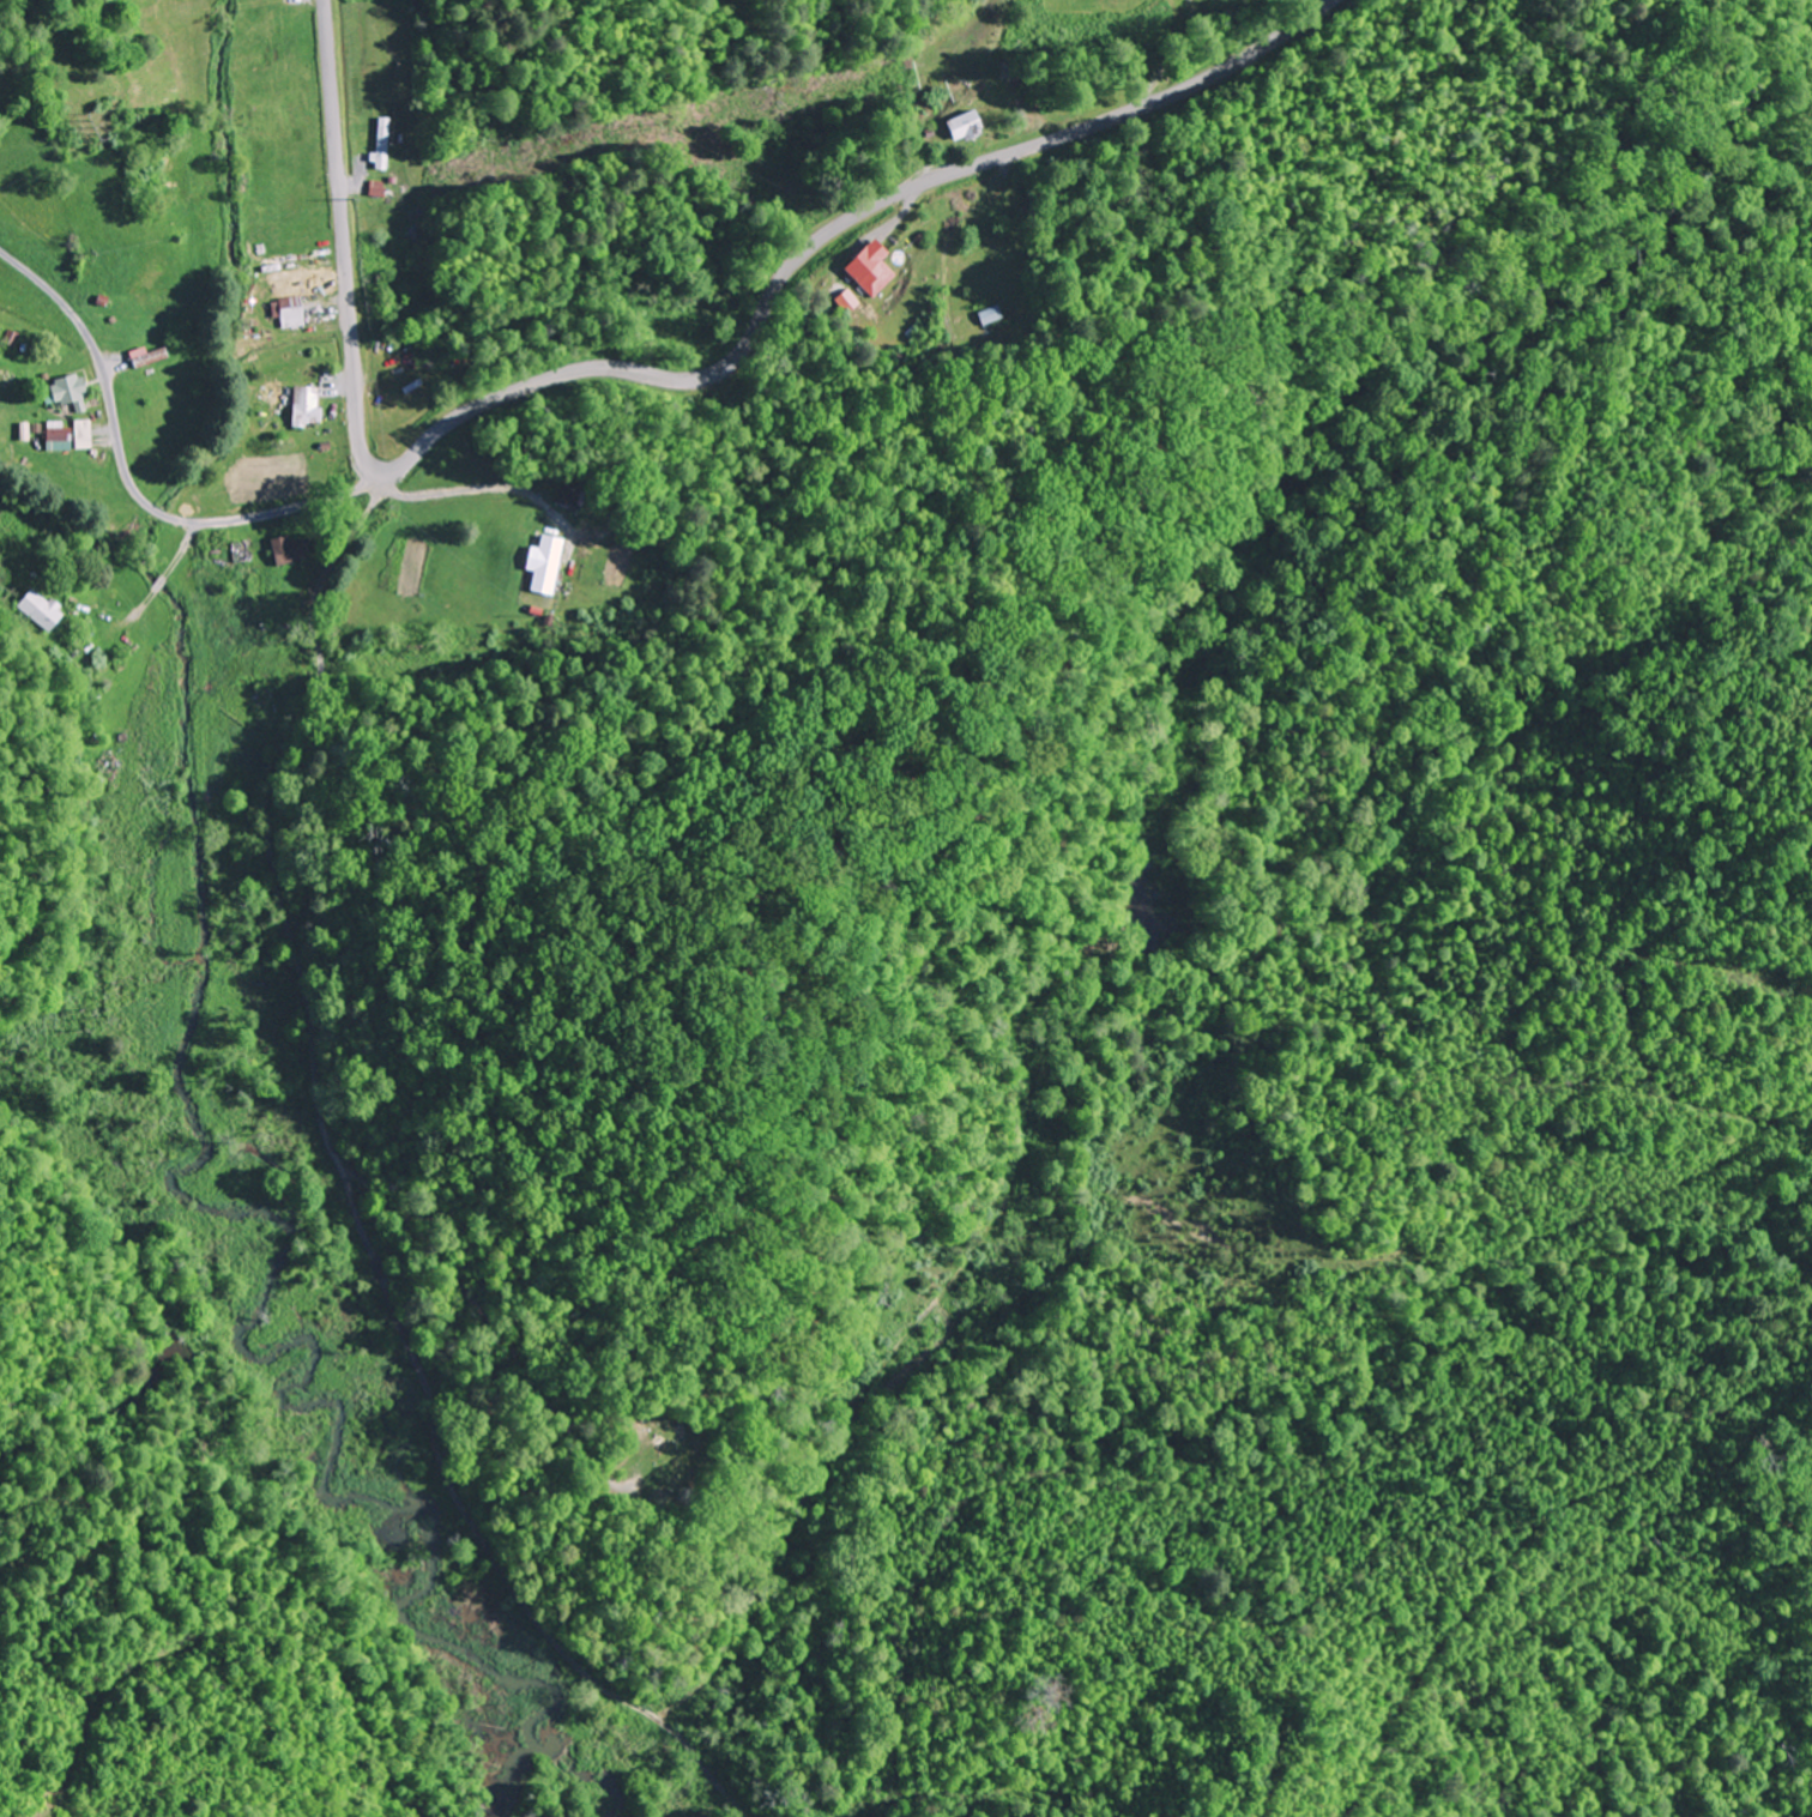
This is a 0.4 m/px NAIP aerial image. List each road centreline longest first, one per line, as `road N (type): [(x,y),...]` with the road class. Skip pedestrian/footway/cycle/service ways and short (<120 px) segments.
road 1 (residential): [(324,0),(360,446),(380,470),(399,465),(475,406),(568,374),(621,367),(680,381),(717,376),(738,360),(783,274),(811,243),(860,212),(908,187),(1182,90),(1275,41),(1330,0)]
road 2 (residential): [(748,1816),(684,1739),(586,1671),(503,1576),(441,1460),(424,1380),(324,1127),(310,1007),(280,905),(272,799),(288,737),(324,666),(315,602),(373,507),(374,482)]
road 3 (track): [(1130,111),(1198,24),(1191,0)]

